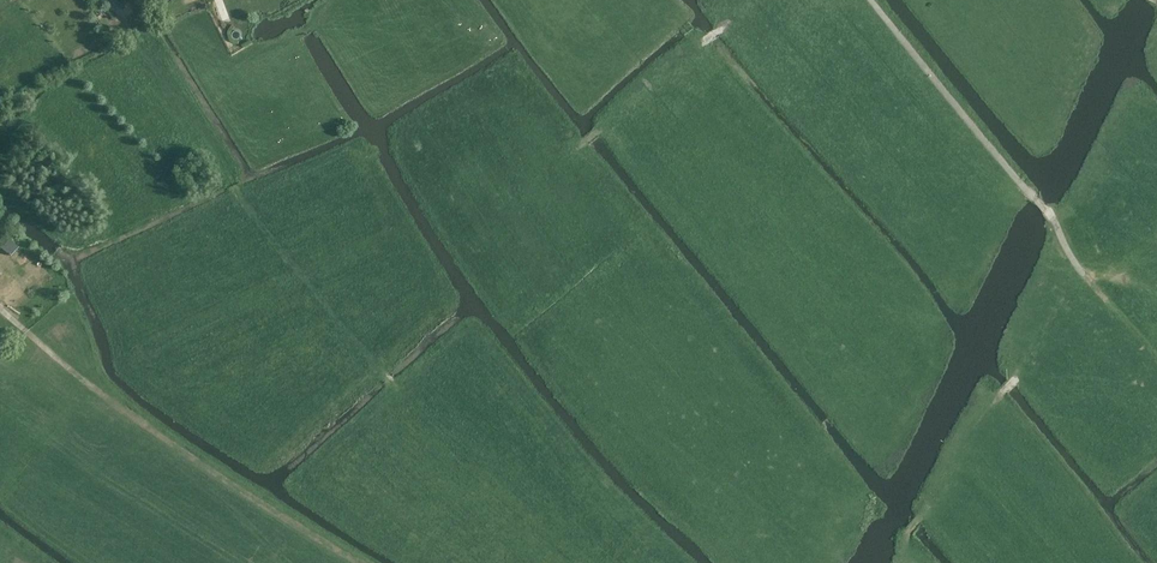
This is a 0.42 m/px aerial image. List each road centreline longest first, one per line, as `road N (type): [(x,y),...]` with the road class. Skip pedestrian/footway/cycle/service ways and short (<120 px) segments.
road 1 (track): [(357,562),(143,425),(0,309)]
road 2 (track): [(1156,239),(1111,280),(1079,268),(1051,216),(871,0)]

